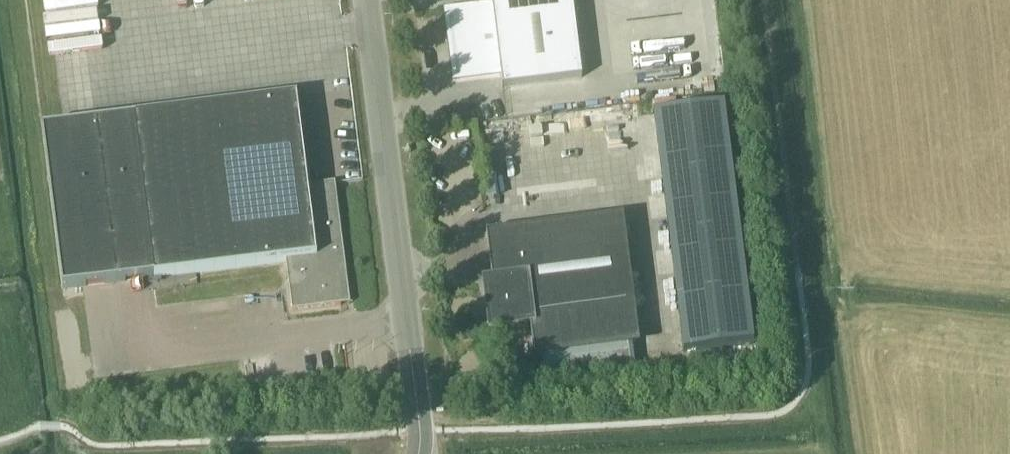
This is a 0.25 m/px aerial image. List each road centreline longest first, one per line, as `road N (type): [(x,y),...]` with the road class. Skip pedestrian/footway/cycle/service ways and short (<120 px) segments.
road 1 (unclassified): [(419,453),(365,0)]

